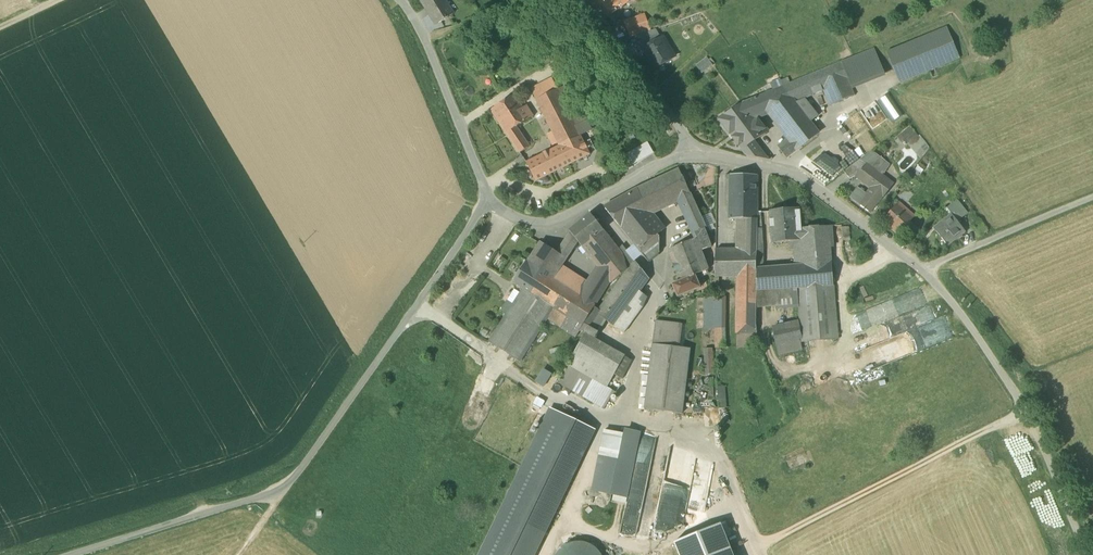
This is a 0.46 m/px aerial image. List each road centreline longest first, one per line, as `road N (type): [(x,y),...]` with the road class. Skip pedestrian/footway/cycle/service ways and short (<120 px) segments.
road 1 (unclassified): [(694,154),(792,173),(923,271),(1034,425),(1086,554)]
road 2 (residential): [(490,199),(297,475),(274,493),(71,554)]
road 3 (residential): [(490,199),(516,221),(552,223),(694,154)]
road 4 (unclassified): [(398,0),(423,38),(490,199)]
road 5 (unclassified): [(577,0),(694,154)]
road 6 (track): [(923,271),(1092,198)]

